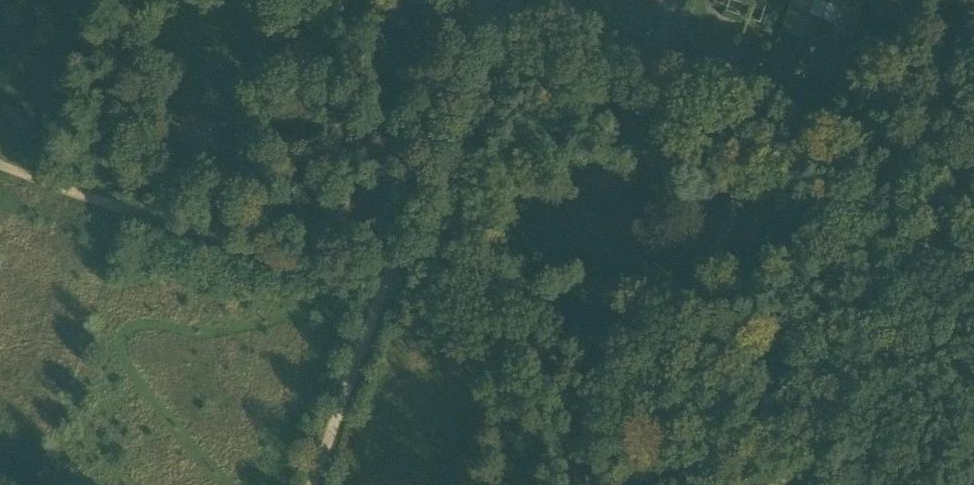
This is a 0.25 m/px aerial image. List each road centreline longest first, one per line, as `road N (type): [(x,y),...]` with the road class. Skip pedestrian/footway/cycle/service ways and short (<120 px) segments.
road 1 (track): [(0,155),(915,484)]
road 2 (track): [(470,0),(383,293),(313,484)]
road 3 (residential): [(854,128),(479,0)]
road 4 (track): [(973,185),(854,128)]

